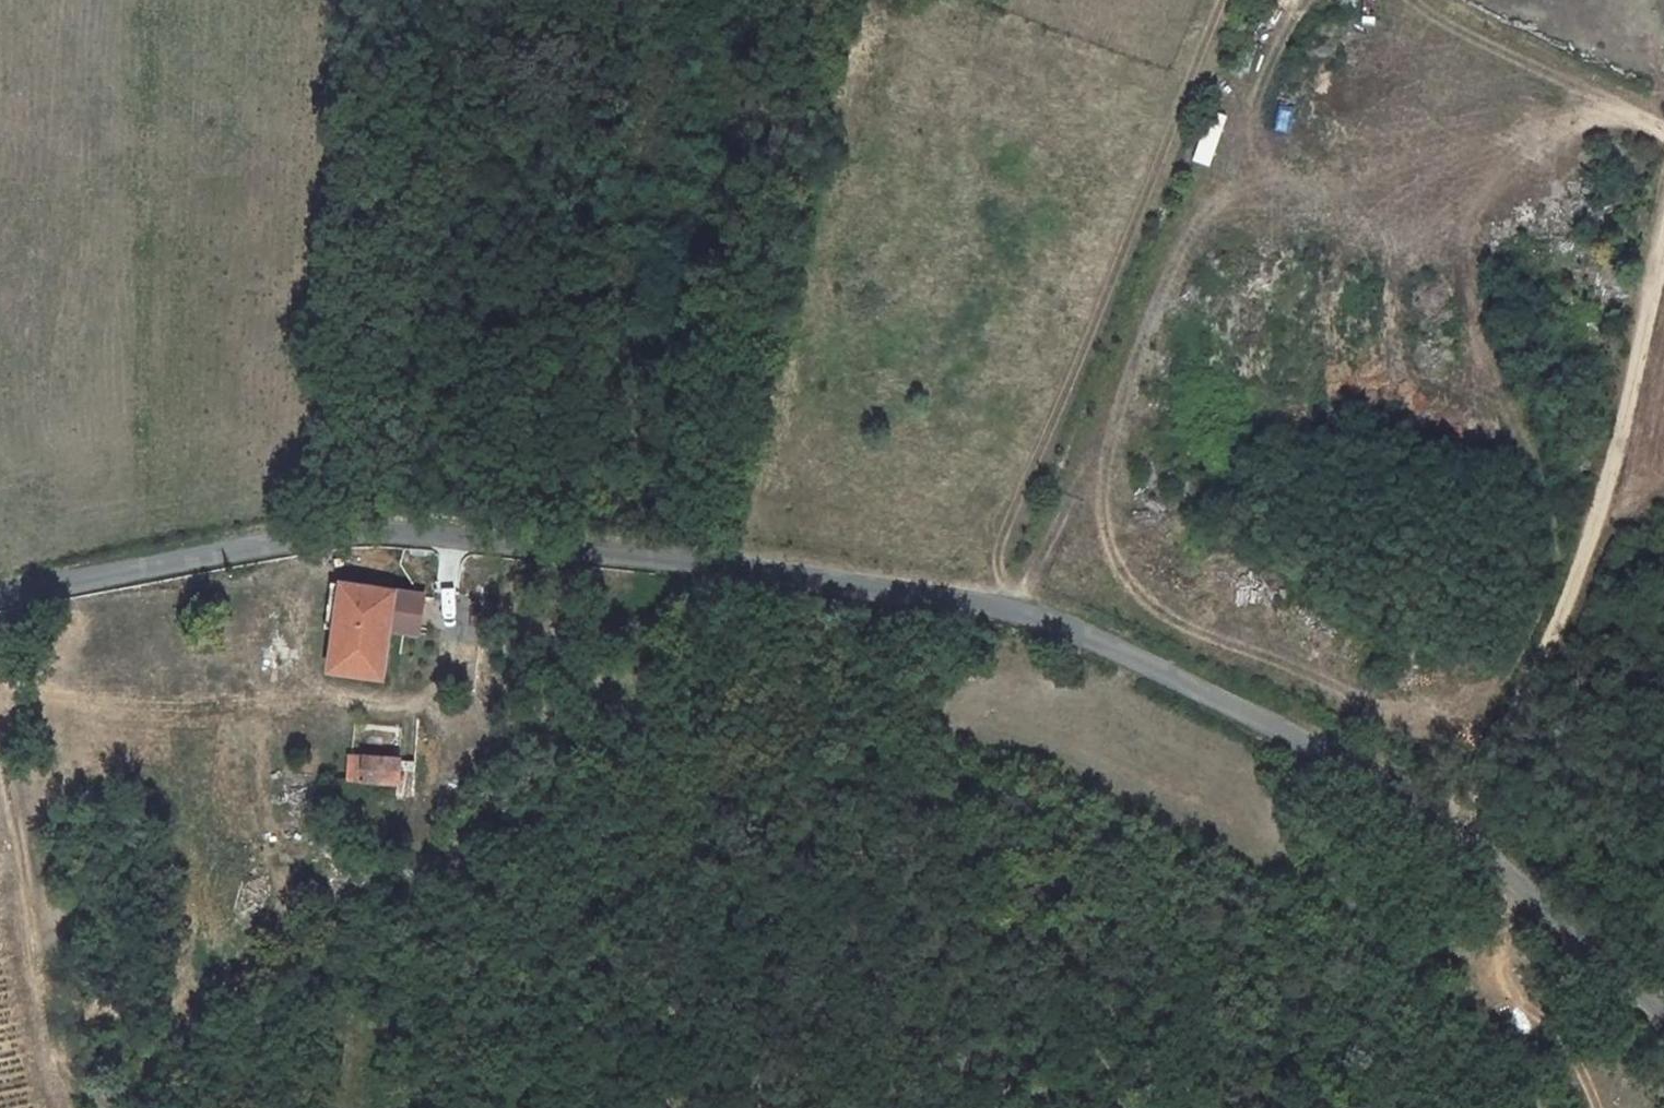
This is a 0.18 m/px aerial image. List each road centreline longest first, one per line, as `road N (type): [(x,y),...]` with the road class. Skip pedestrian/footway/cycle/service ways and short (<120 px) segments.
road 1 (unclassified): [(0,600),(280,541),(392,532),(995,603),(1077,630),(1366,774),(1480,845),(1663,1006)]
road 2 (track): [(1663,255),(1614,459),(1574,583),(1492,769),(1480,845),(1513,1010),(1563,1057),(1588,1107)]

